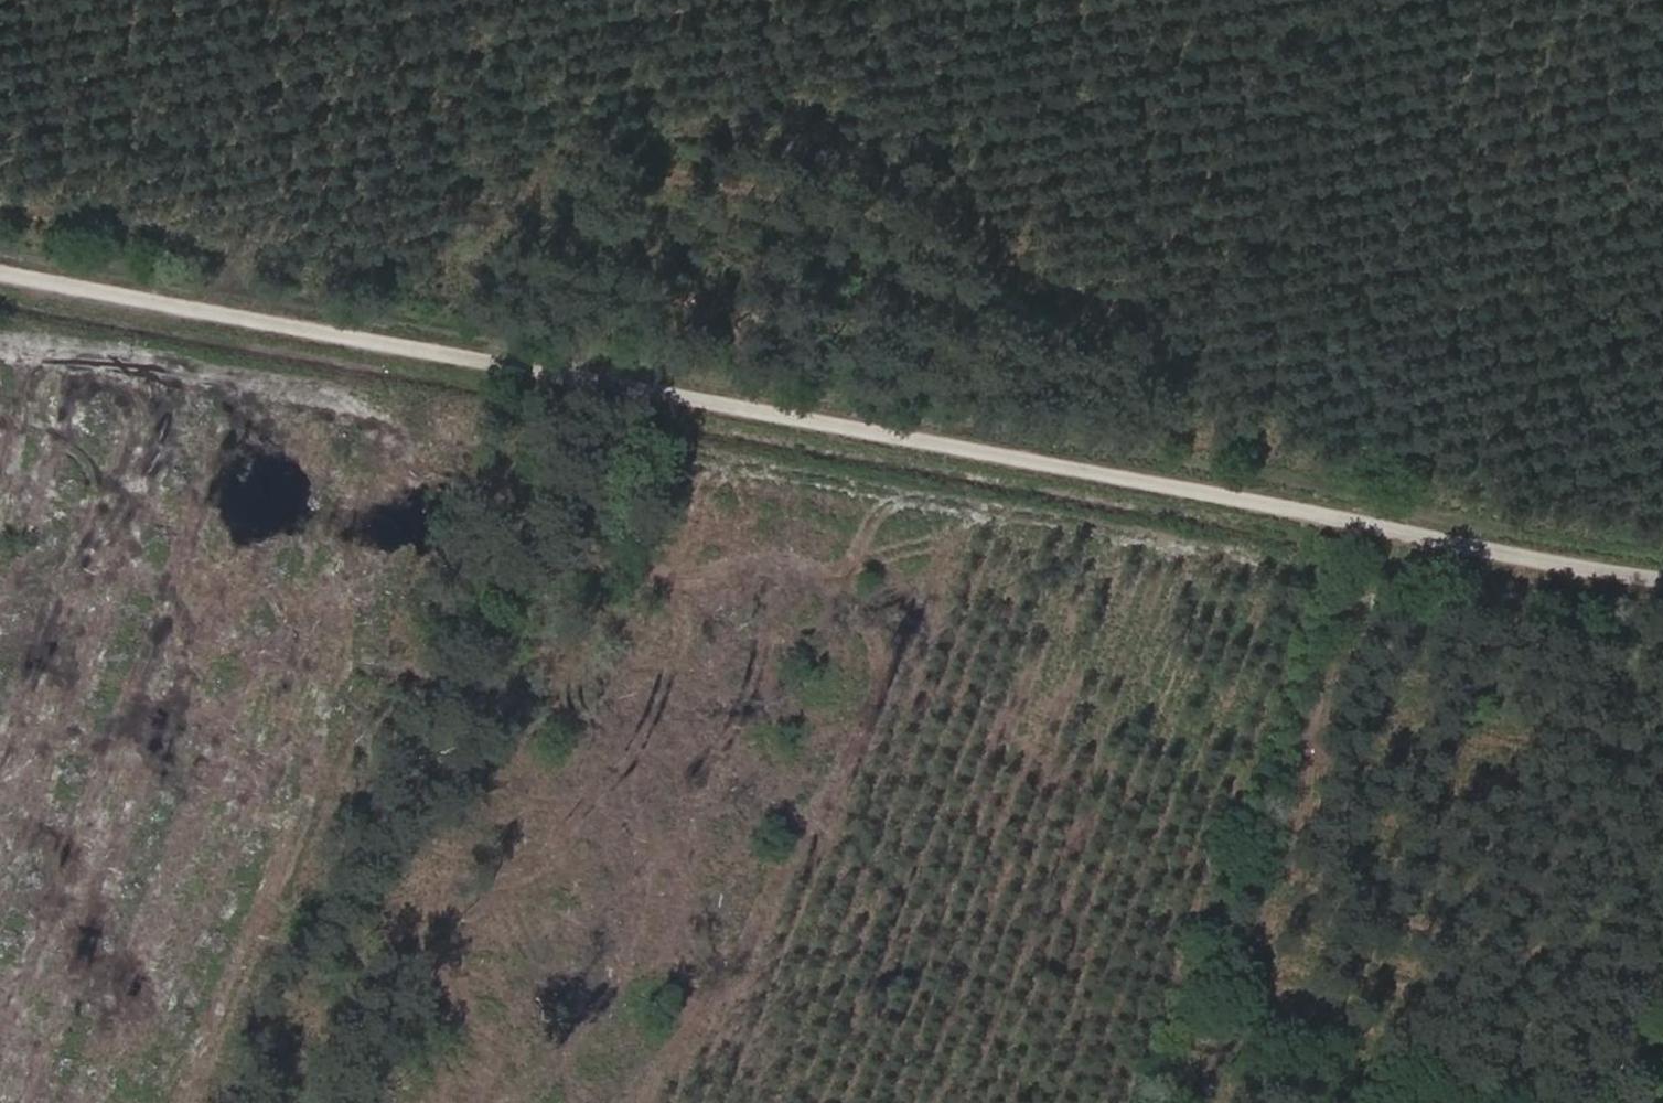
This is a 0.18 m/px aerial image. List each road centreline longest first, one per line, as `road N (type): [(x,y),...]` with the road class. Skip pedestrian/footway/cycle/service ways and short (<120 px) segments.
road 1 (track): [(0,271),(1559,566),(1662,579)]
road 2 (track): [(1334,517),(1115,1102)]

